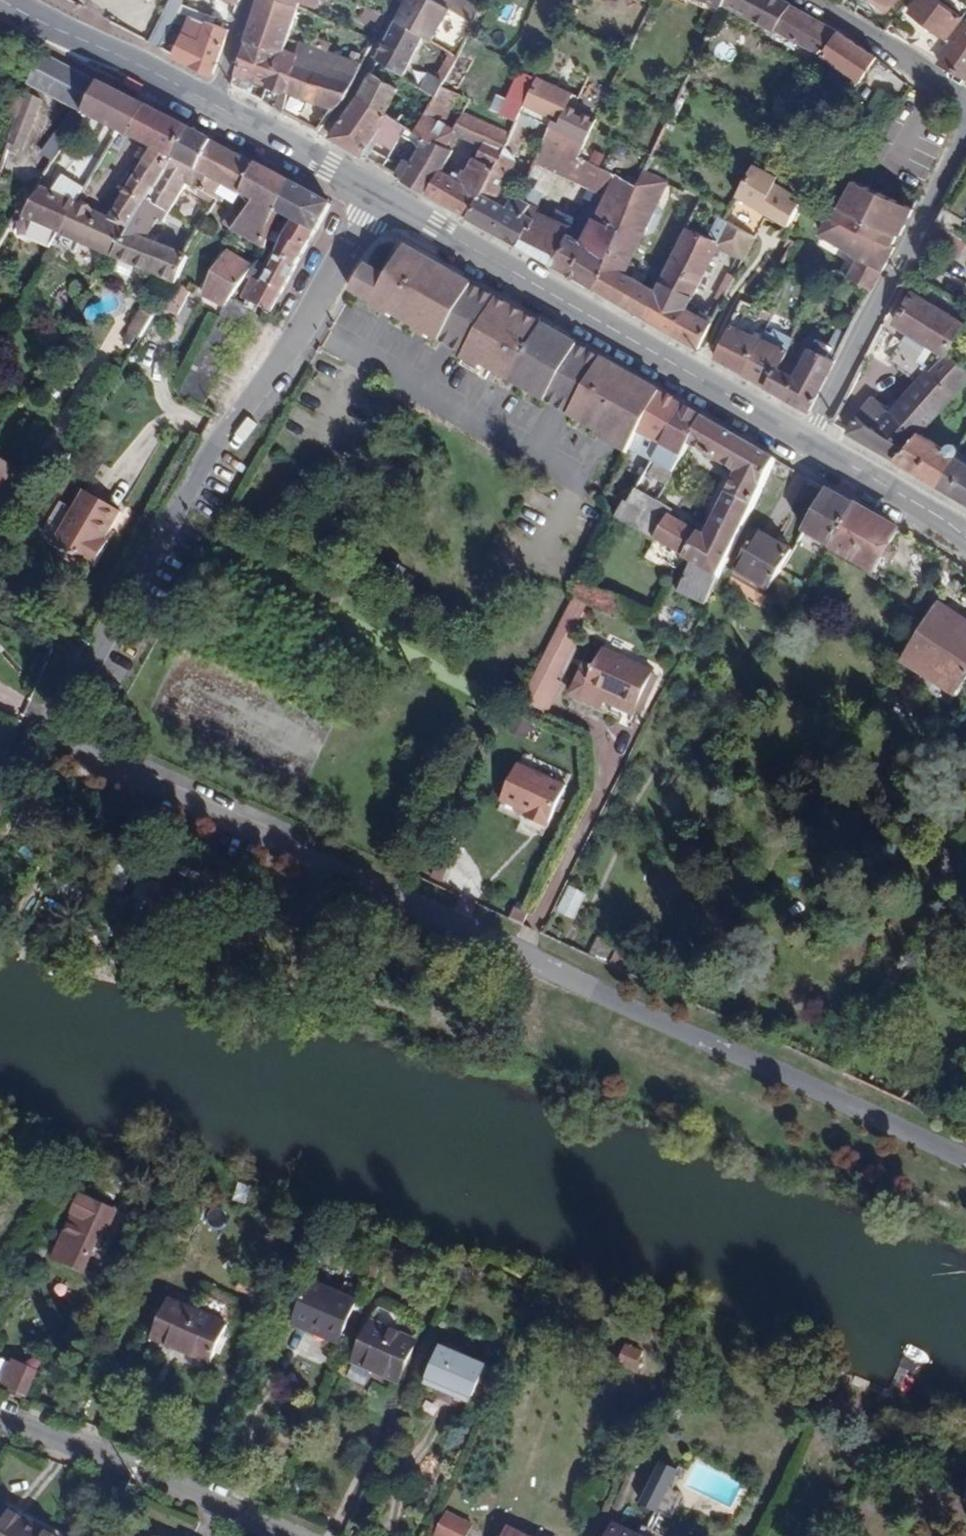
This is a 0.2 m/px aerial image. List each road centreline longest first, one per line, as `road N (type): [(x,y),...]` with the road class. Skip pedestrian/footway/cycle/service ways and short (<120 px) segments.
road 1 (residential): [(378,197),(88,716),(94,770),(965,1161)]
road 2 (primary): [(378,197),(806,442)]
road 3 (residential): [(965,134),(806,442)]
road 4 (residential): [(292,1535),(0,1419)]
road 5 (primary): [(2,0),(212,104)]
road 6 (residential): [(965,103),(810,0)]
road 7 (primary): [(806,442),(965,536)]
road 8 (residential): [(310,159),(373,45)]

